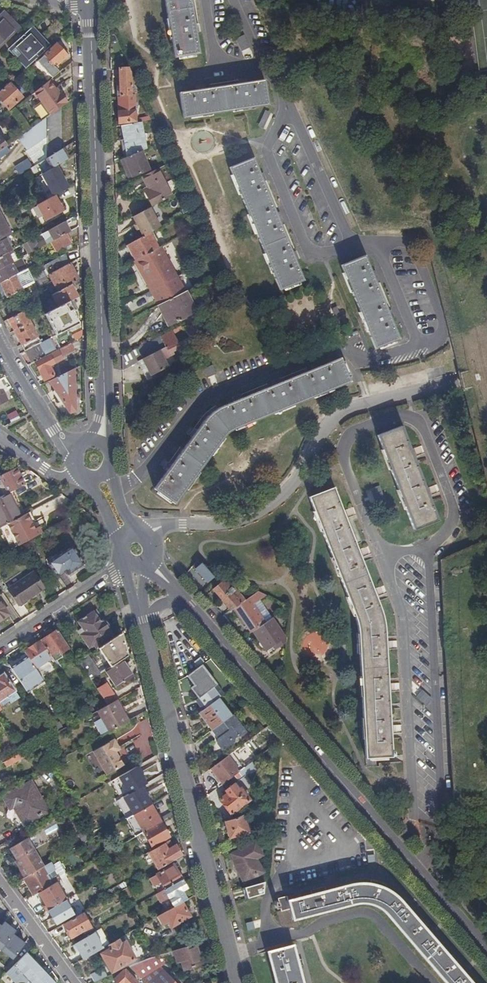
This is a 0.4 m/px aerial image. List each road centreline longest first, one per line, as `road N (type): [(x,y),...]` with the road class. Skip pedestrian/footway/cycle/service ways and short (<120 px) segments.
road 1 (unclassified): [(114,486),(153,463),(206,397),(330,346),(369,359),(421,354),(382,255),(349,237),(233,0)]
road 2 (unclassified): [(486,950),(185,602)]
road 3 (tertiary): [(90,4),(105,402)]
road 4 (tertiary): [(144,630),(236,982)]
road 5 (residential): [(0,645),(126,561)]
road 6 (unclassified): [(0,341),(61,444),(80,452)]
road 7 (residential): [(0,883),(73,982)]

